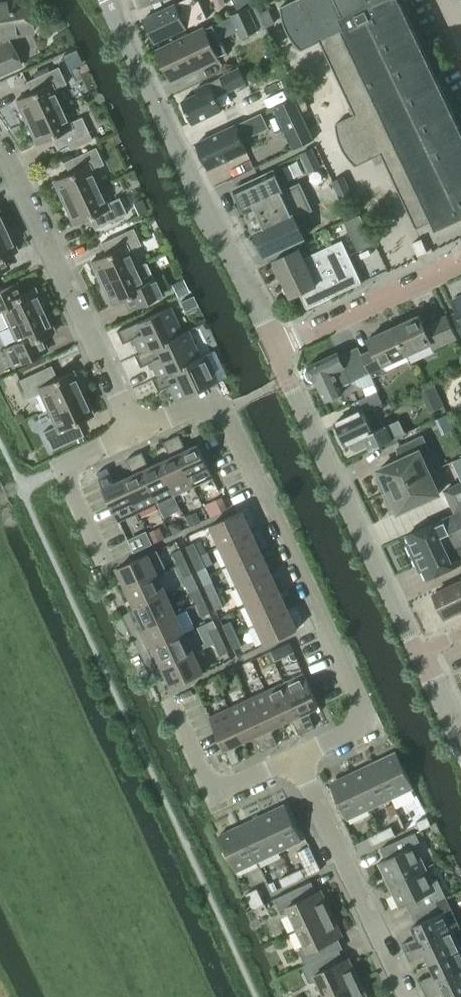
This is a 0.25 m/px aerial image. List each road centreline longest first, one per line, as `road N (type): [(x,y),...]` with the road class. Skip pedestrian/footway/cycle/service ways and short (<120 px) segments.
road 1 (residential): [(299,756),(364,714),(213,399),(133,436)]
road 2 (unclassified): [(276,350),(111,0)]
road 3 (unclassified): [(419,653),(276,350)]
road 4 (residential): [(133,436),(0,156)]
road 5 (residential): [(408,996),(299,756)]
road 6 (residential): [(169,695),(214,794),(299,756)]
road 7 (residential): [(276,350),(460,267)]
road 8 (residential): [(133,436),(64,468),(110,567)]

